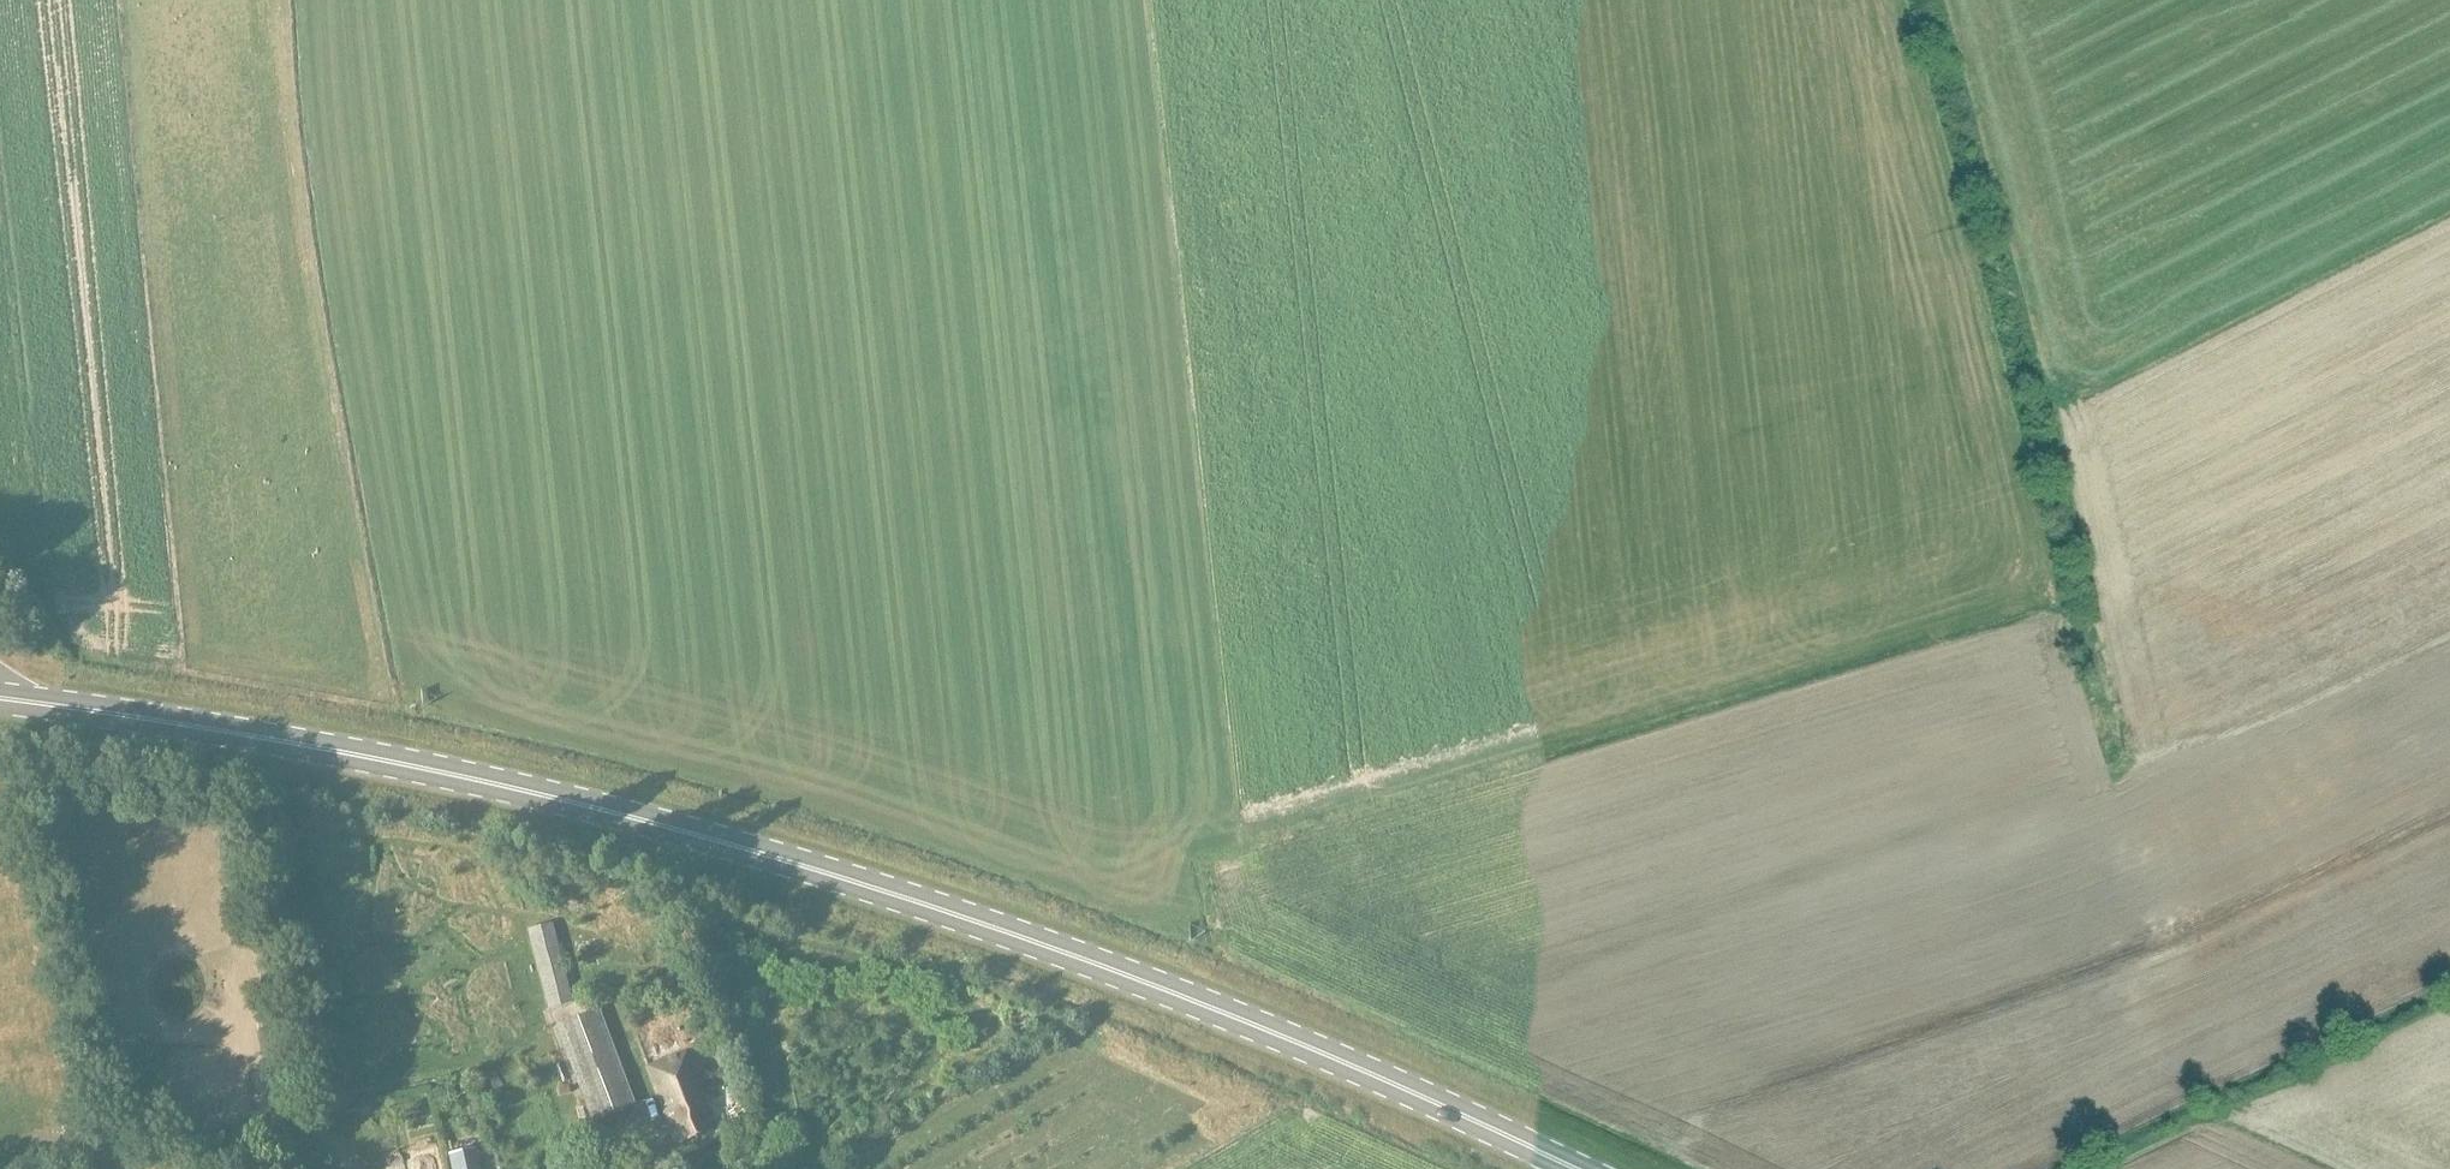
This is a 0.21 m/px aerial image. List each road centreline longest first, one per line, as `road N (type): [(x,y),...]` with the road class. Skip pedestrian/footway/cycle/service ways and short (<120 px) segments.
road 1 (primary): [(1575,1168),(1326,1056),(1117,974),(745,847),(525,792),(101,713)]

